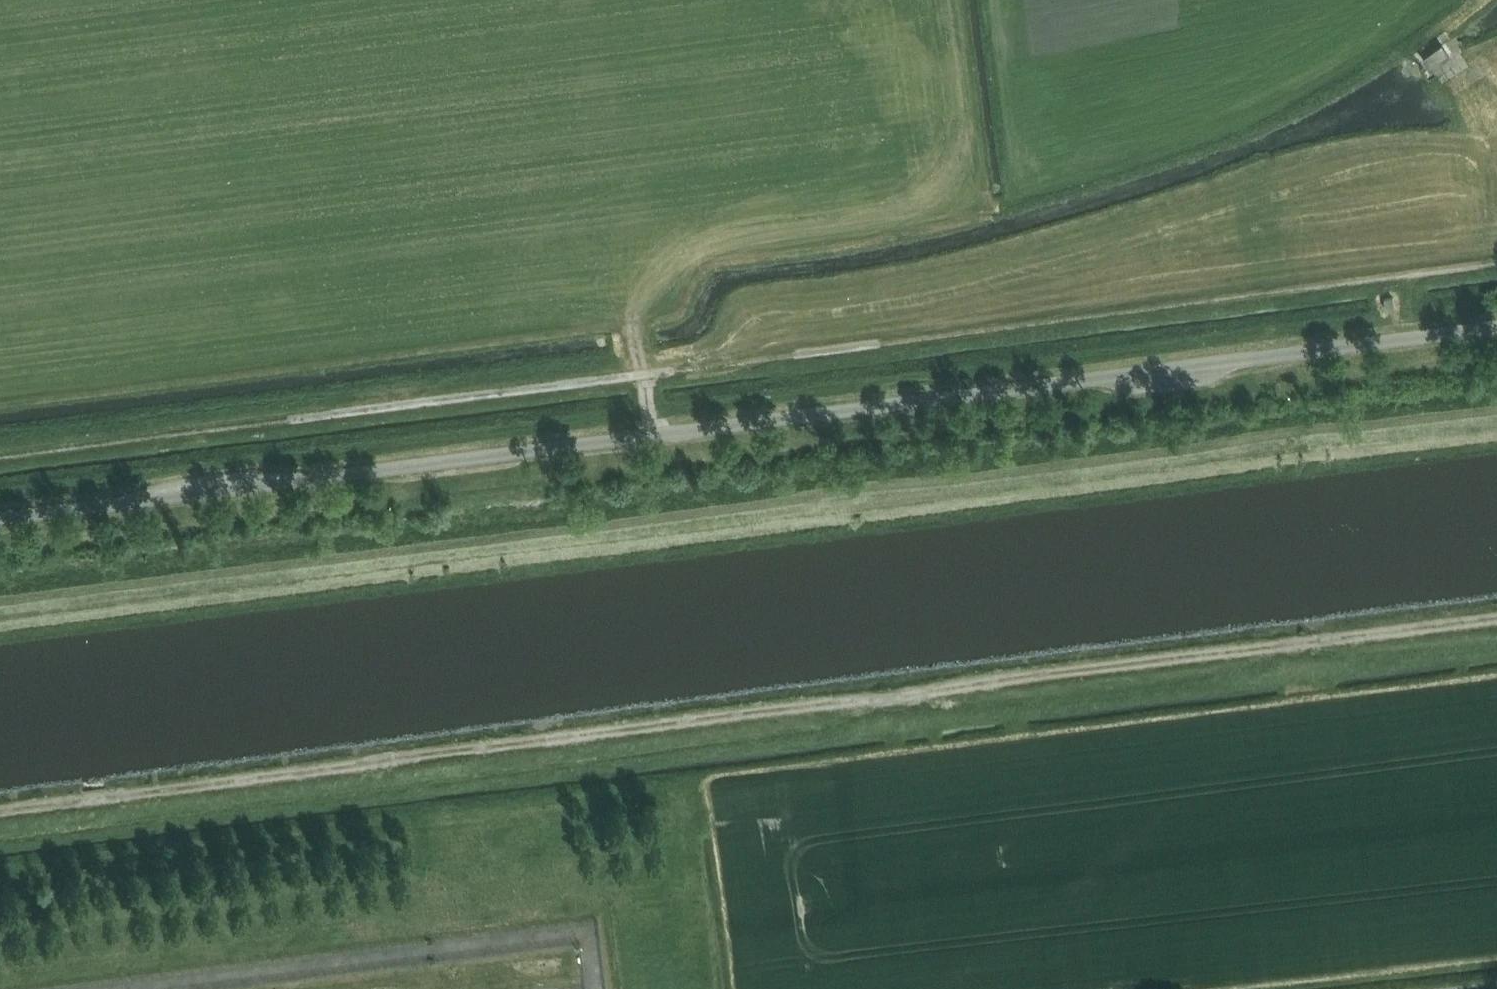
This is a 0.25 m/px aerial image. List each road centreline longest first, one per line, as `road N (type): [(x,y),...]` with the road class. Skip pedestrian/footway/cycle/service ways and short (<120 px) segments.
road 1 (unclassified): [(1496,329),(0,520)]

